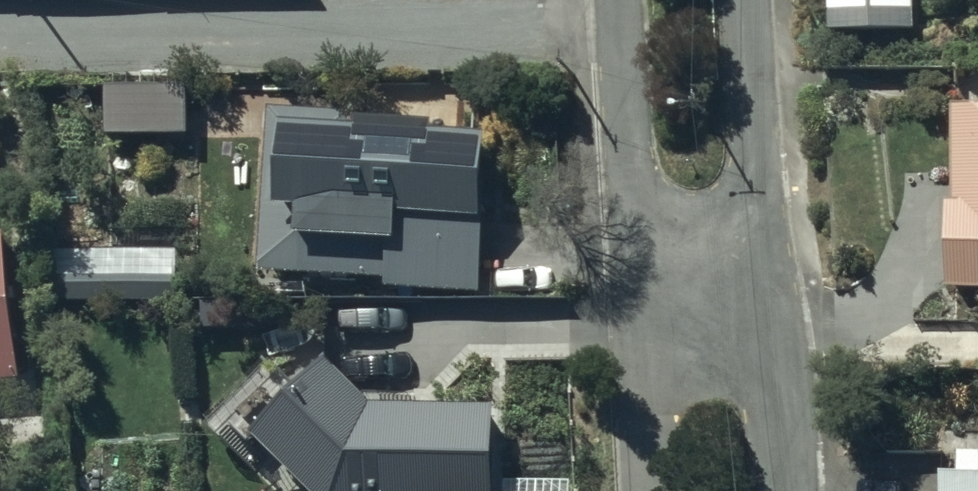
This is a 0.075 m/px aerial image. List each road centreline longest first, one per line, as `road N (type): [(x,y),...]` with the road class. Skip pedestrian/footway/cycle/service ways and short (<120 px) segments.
road 1 (residential): [(748,0),(765,324),(655,335)]
road 2 (residential): [(655,335),(611,0)]

